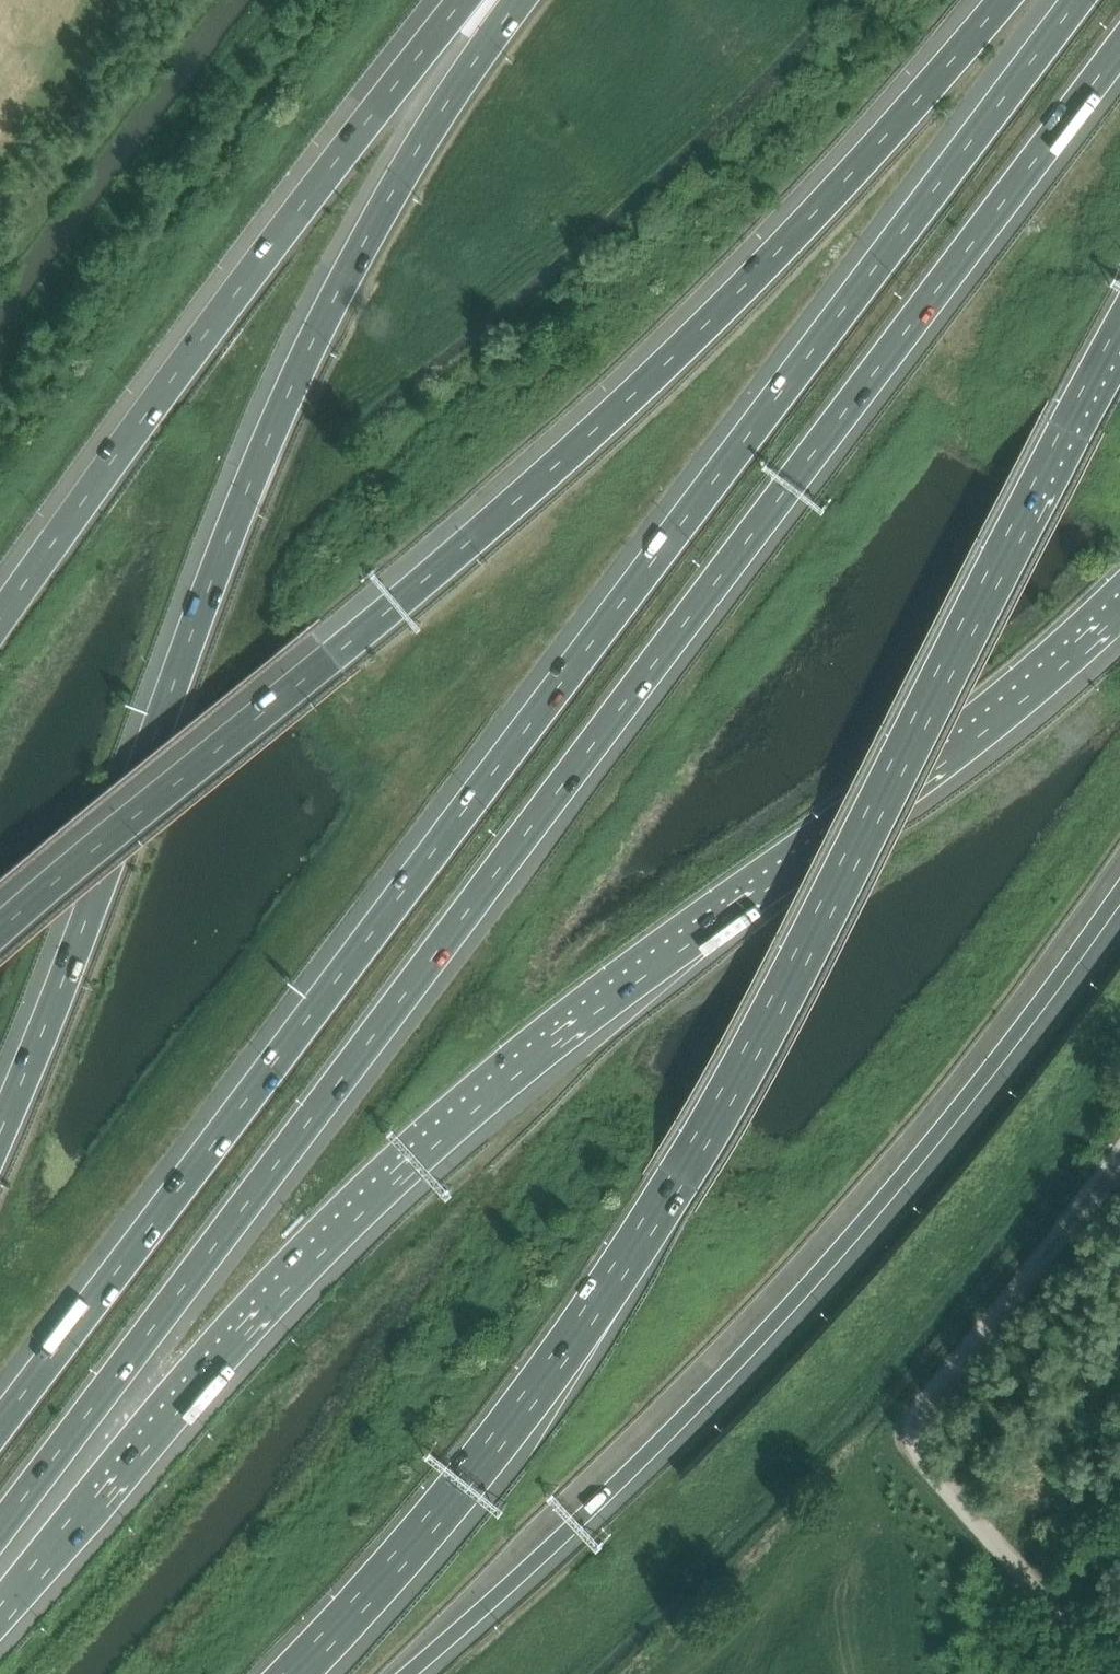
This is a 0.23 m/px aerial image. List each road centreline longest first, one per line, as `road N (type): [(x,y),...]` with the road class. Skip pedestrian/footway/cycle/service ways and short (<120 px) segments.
road 1 (motorway): [(0,1529),(1119,48)]
road 2 (motorway): [(1076,0),(0,1424)]
road 3 (motorway): [(293,1673),(399,1561),(526,1404),(648,1227),(790,978),(1119,341)]
road 4 (motorway): [(0,1606),(230,1327),(451,1110),(613,980),(990,708),(1119,592)]
road 5 (motorway): [(1004,0),(724,310),(569,455),(0,930)]
road 6 (motorway): [(519,0),(362,245),(291,388),(0,1130)]
road 7 (motorway): [(407,1673),(606,1495),(753,1344),(944,1126),(1119,892)]
road 8 (motorway): [(464,0),(205,334),(0,621)]

